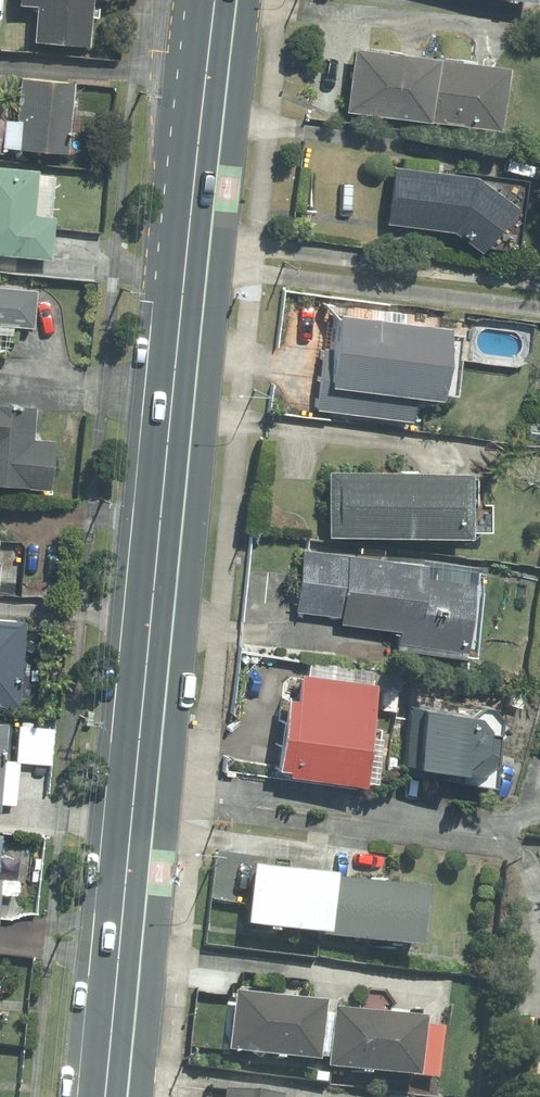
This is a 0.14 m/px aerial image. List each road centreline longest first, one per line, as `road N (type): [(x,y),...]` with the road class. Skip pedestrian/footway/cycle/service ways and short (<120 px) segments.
road 1 (primary): [(104,1096),(216,0)]

